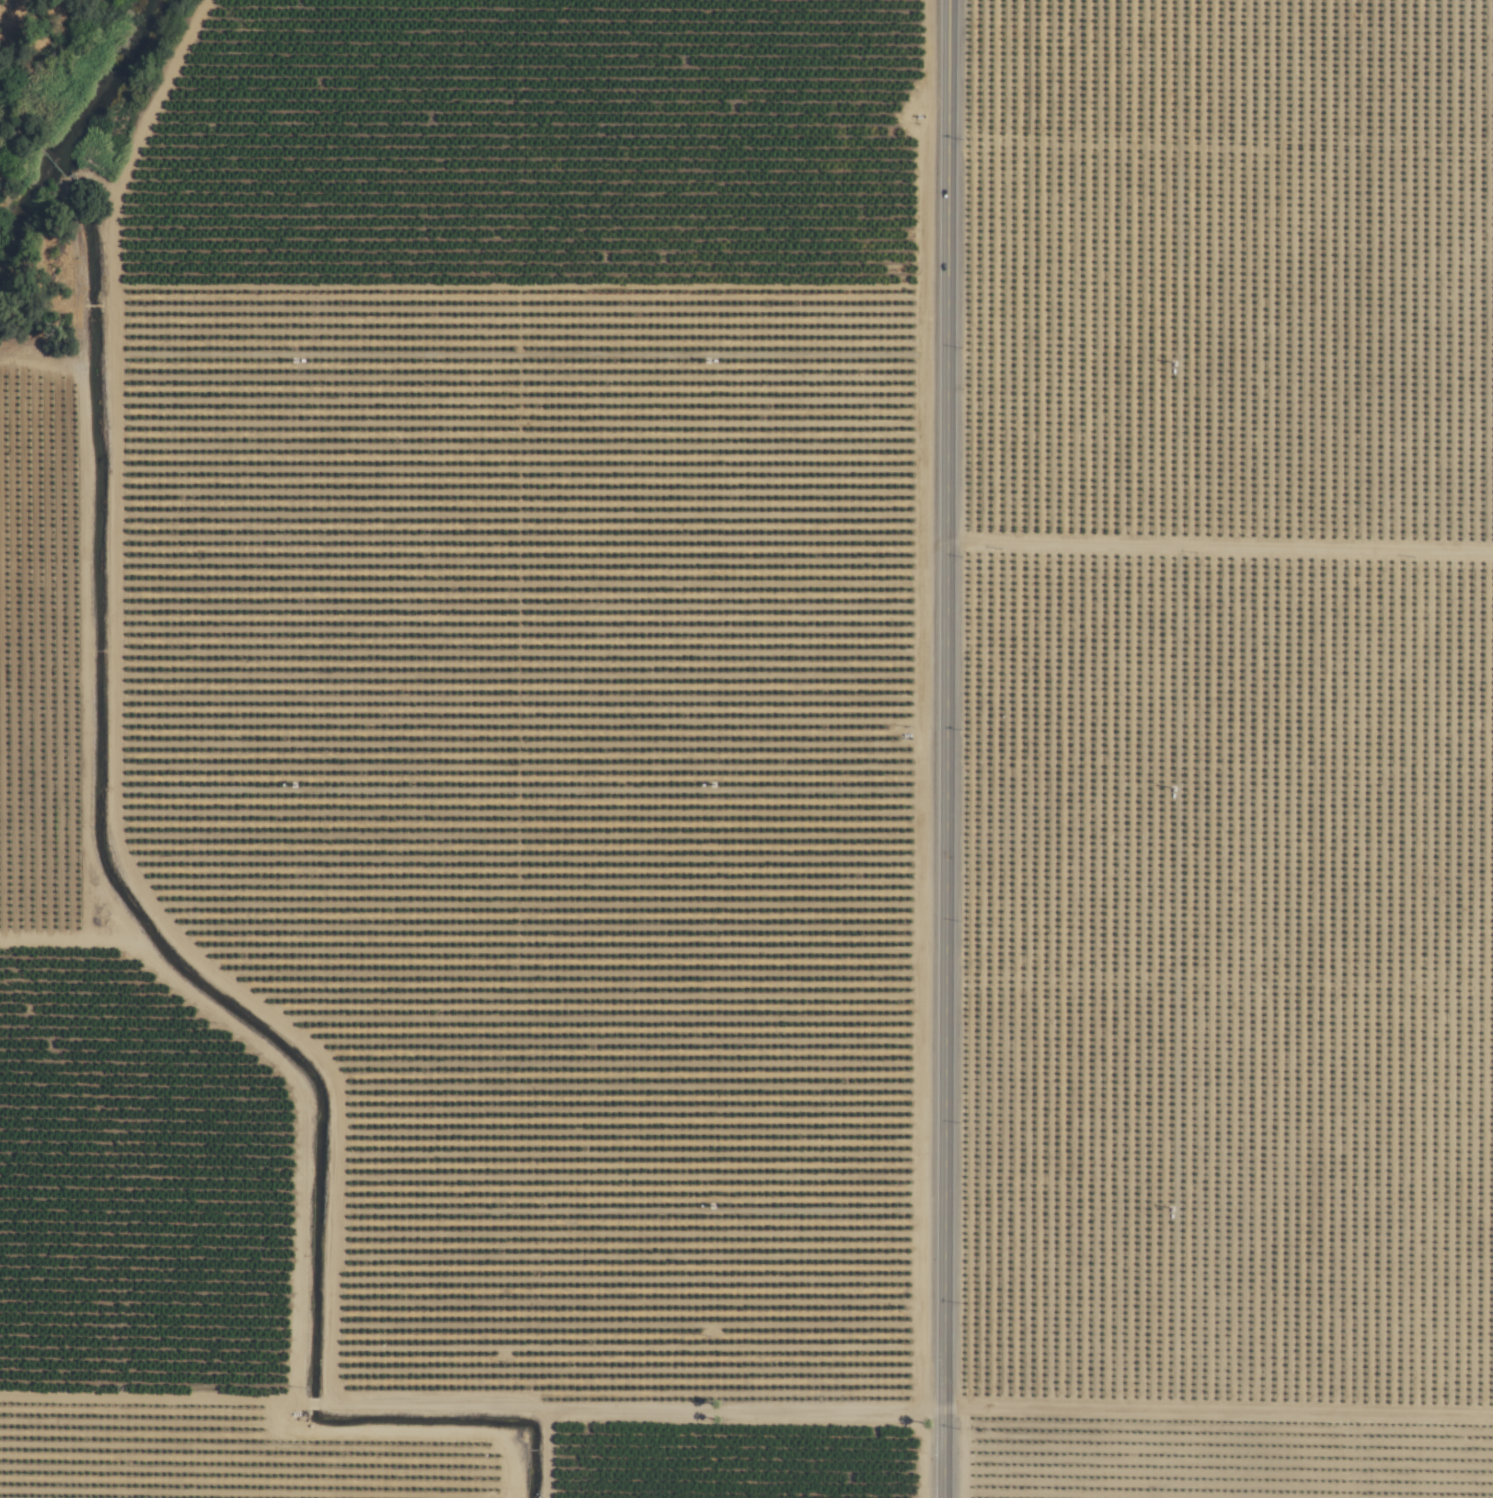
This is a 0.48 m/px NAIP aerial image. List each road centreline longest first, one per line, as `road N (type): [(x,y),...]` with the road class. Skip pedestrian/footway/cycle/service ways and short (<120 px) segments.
road 1 (primary): [(946,0),(934,594),(949,1497)]

